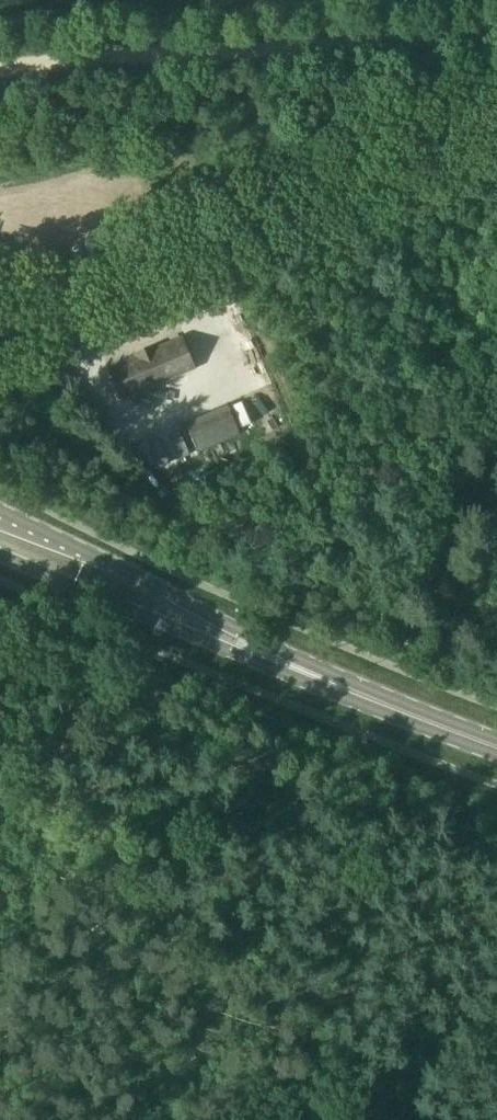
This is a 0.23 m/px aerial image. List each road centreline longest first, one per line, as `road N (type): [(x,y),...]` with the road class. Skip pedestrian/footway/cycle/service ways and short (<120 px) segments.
road 1 (track): [(496,30),(0,72)]
road 2 (secondary): [(326,684),(0,511)]
road 3 (secondary): [(0,556),(326,684)]
road 4 (track): [(496,114),(203,229)]
road 5 (secondary): [(496,746),(326,684)]

